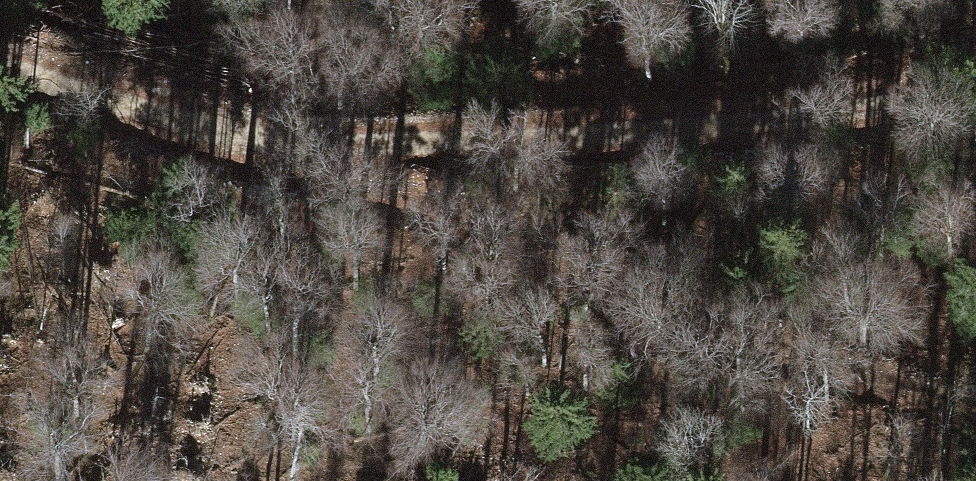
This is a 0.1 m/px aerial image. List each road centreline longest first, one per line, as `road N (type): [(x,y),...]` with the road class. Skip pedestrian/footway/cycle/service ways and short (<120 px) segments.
road 1 (track): [(283,157),(975,417)]
road 2 (track): [(975,74),(283,157)]
road 3 (track): [(0,60),(283,157)]

